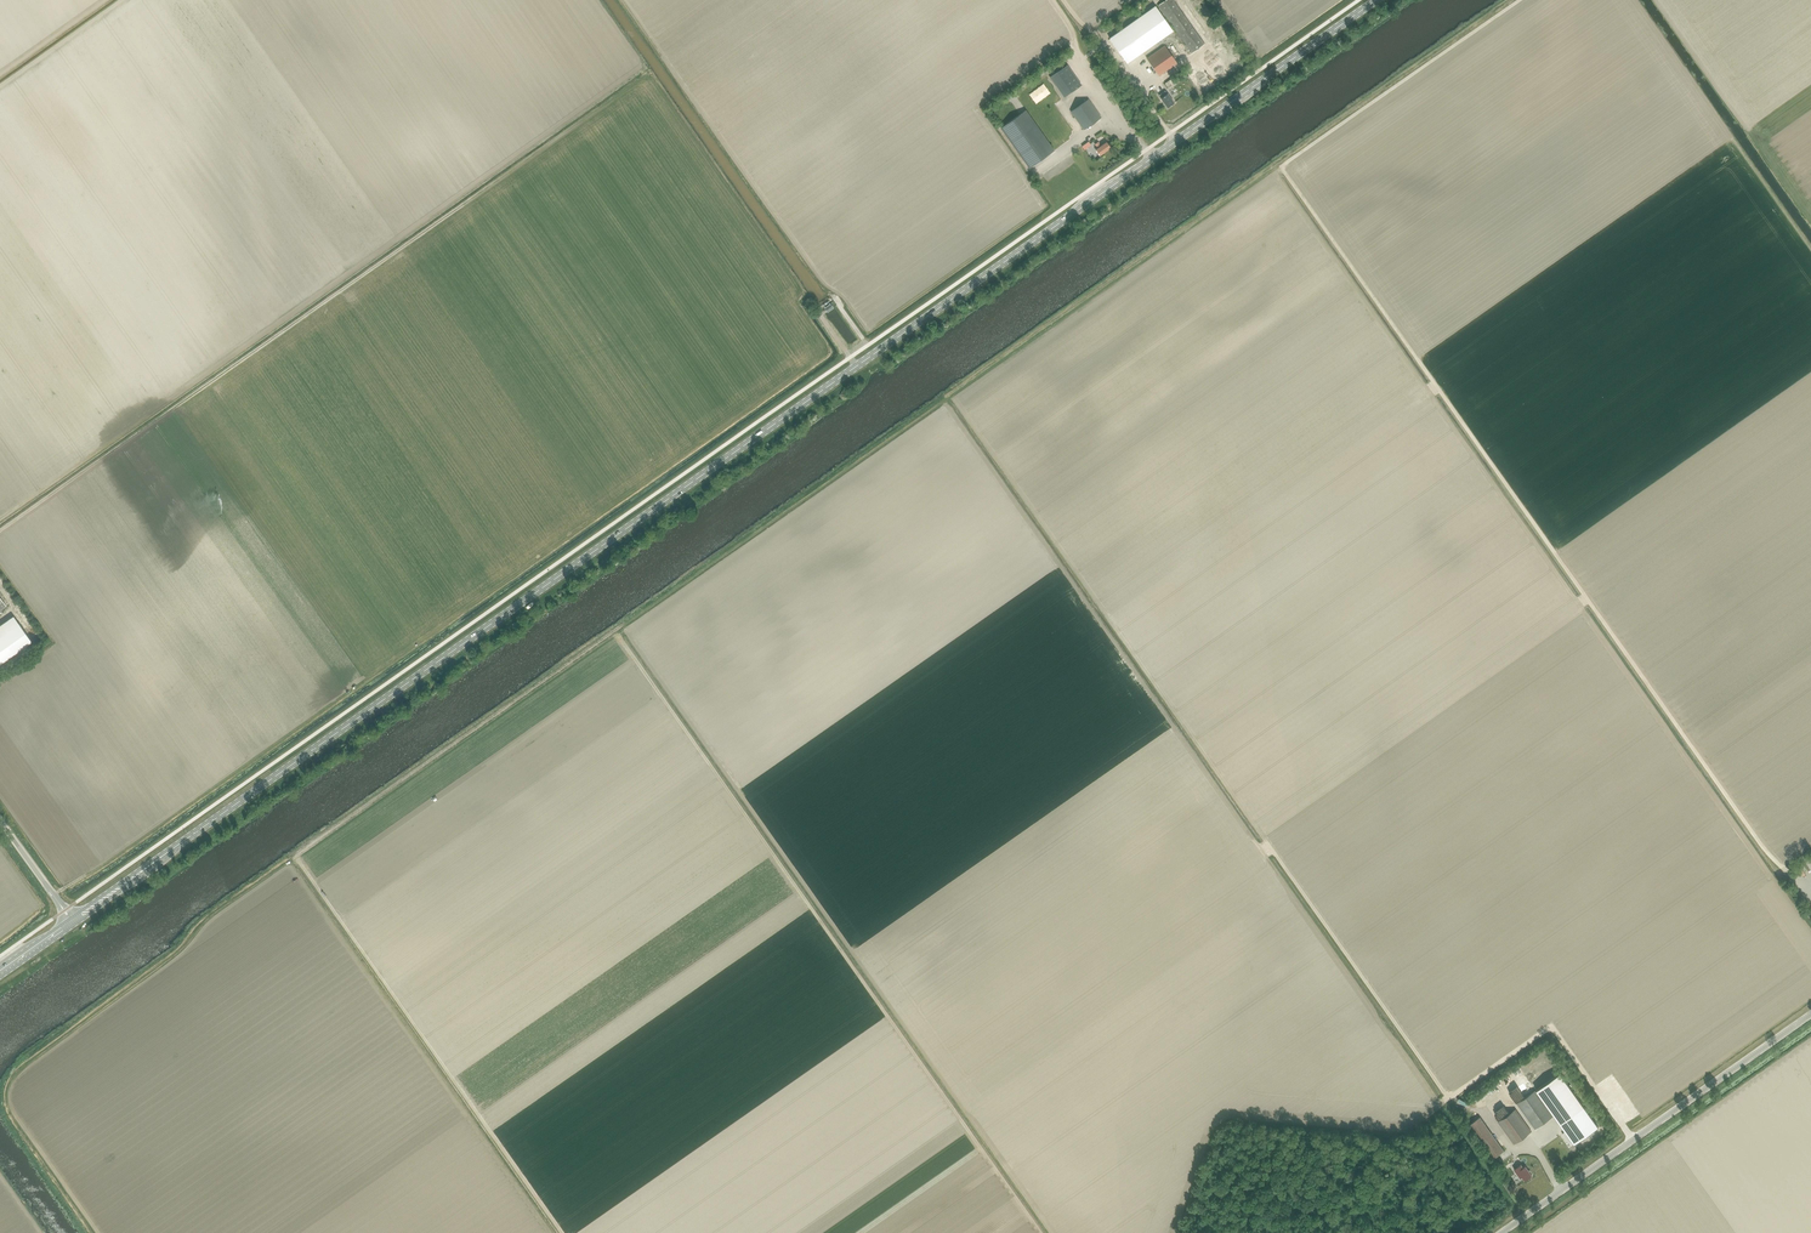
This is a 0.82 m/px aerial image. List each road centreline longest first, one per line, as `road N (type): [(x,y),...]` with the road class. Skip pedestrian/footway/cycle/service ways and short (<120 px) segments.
road 1 (primary): [(171,850),(1376,0)]
road 2 (unclassified): [(1501,1232),(1810,1014)]
road 3 (track): [(1402,1232),(1377,1195),(1333,1173),(1282,1197),(1257,1232)]
road 4 (primary): [(75,925),(171,850)]

